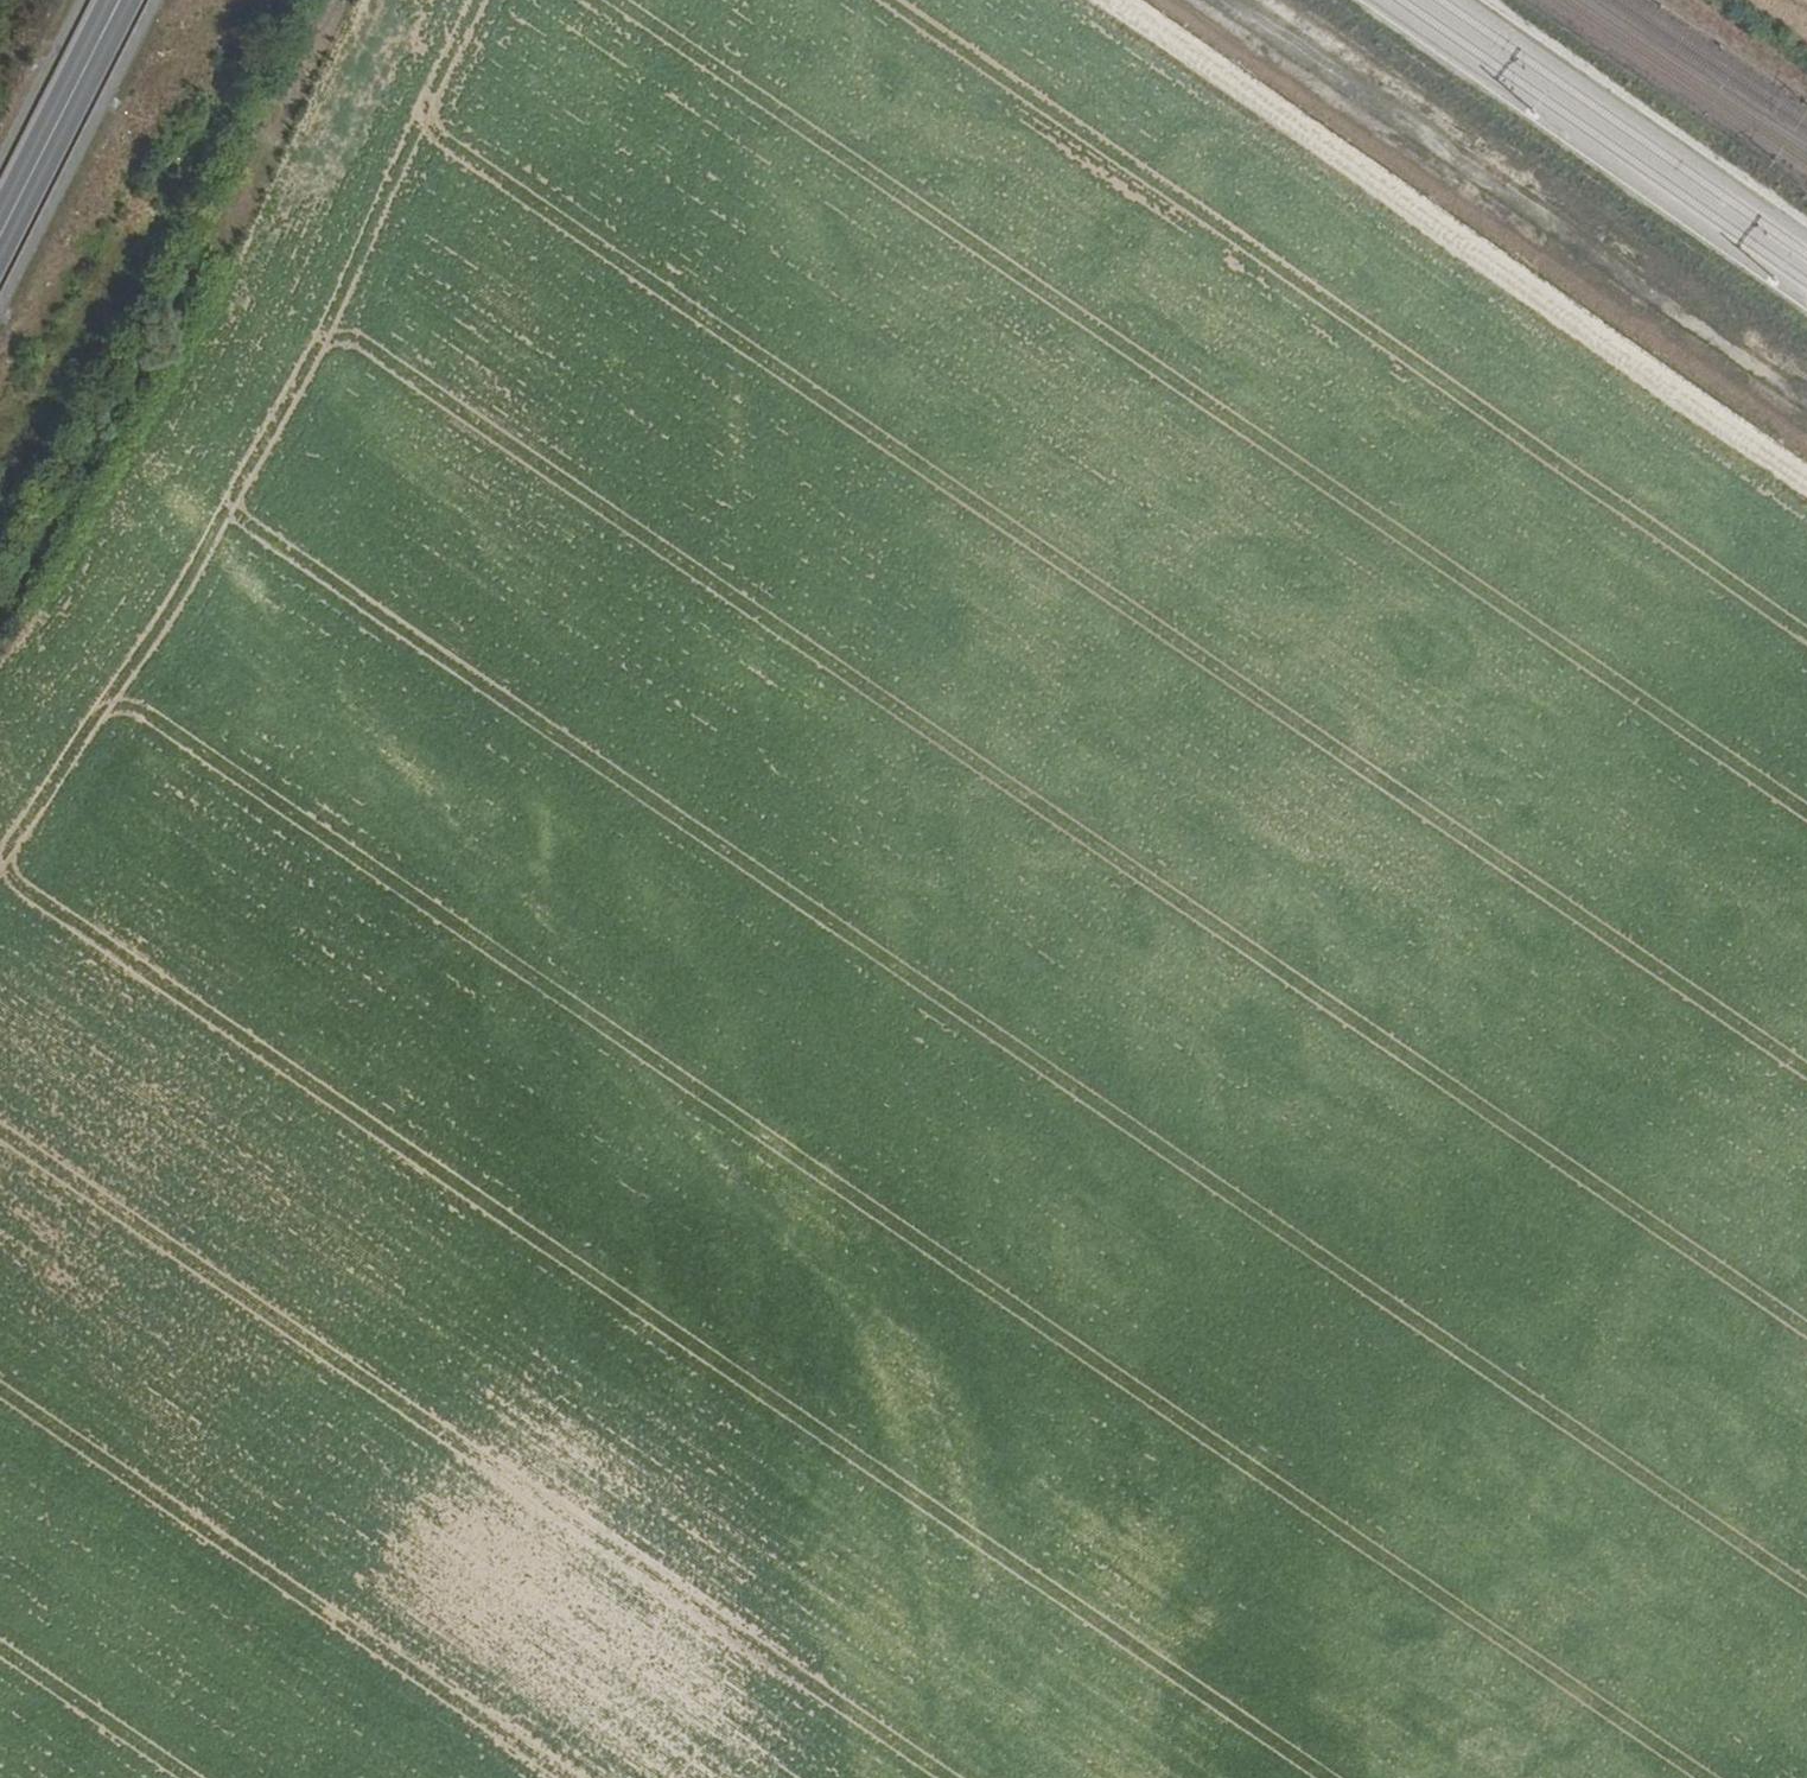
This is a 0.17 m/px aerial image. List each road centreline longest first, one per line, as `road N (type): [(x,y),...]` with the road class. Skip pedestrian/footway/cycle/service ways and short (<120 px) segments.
road 1 (track): [(1806,484),(1117,0)]
road 2 (secondary): [(0,241),(123,0)]

